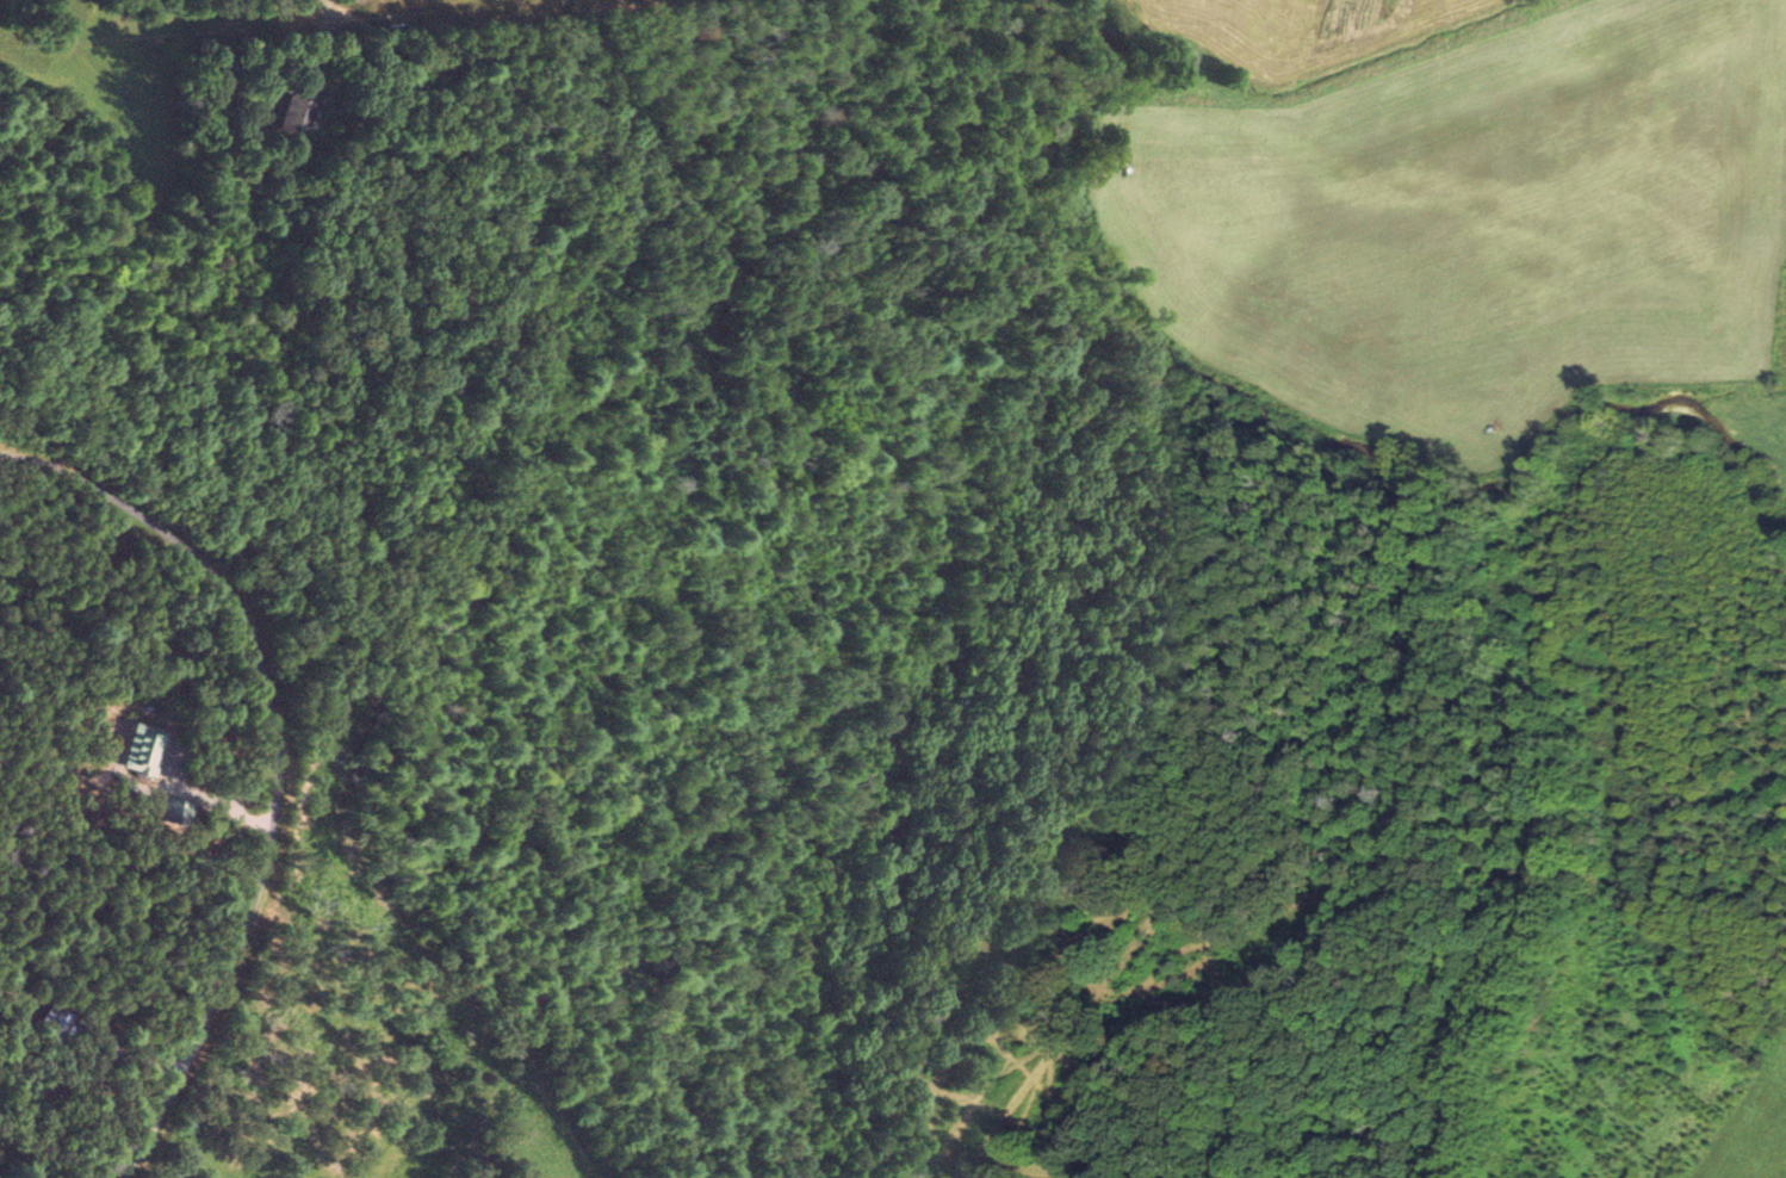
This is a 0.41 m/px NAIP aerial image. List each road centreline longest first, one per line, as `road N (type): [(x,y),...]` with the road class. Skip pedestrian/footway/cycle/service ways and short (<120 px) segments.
road 1 (residential): [(0,449),(135,501),(232,587),(275,739),(268,887),(199,1056),(125,1177)]

